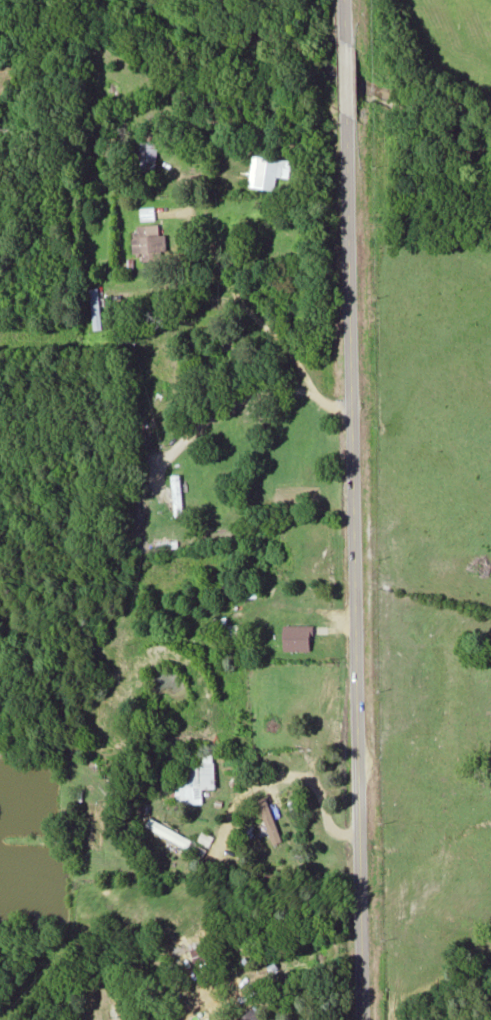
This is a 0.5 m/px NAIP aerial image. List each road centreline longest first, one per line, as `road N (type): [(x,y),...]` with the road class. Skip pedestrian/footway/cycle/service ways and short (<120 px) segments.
road 1 (tertiary): [(359,1019),(344,113)]

